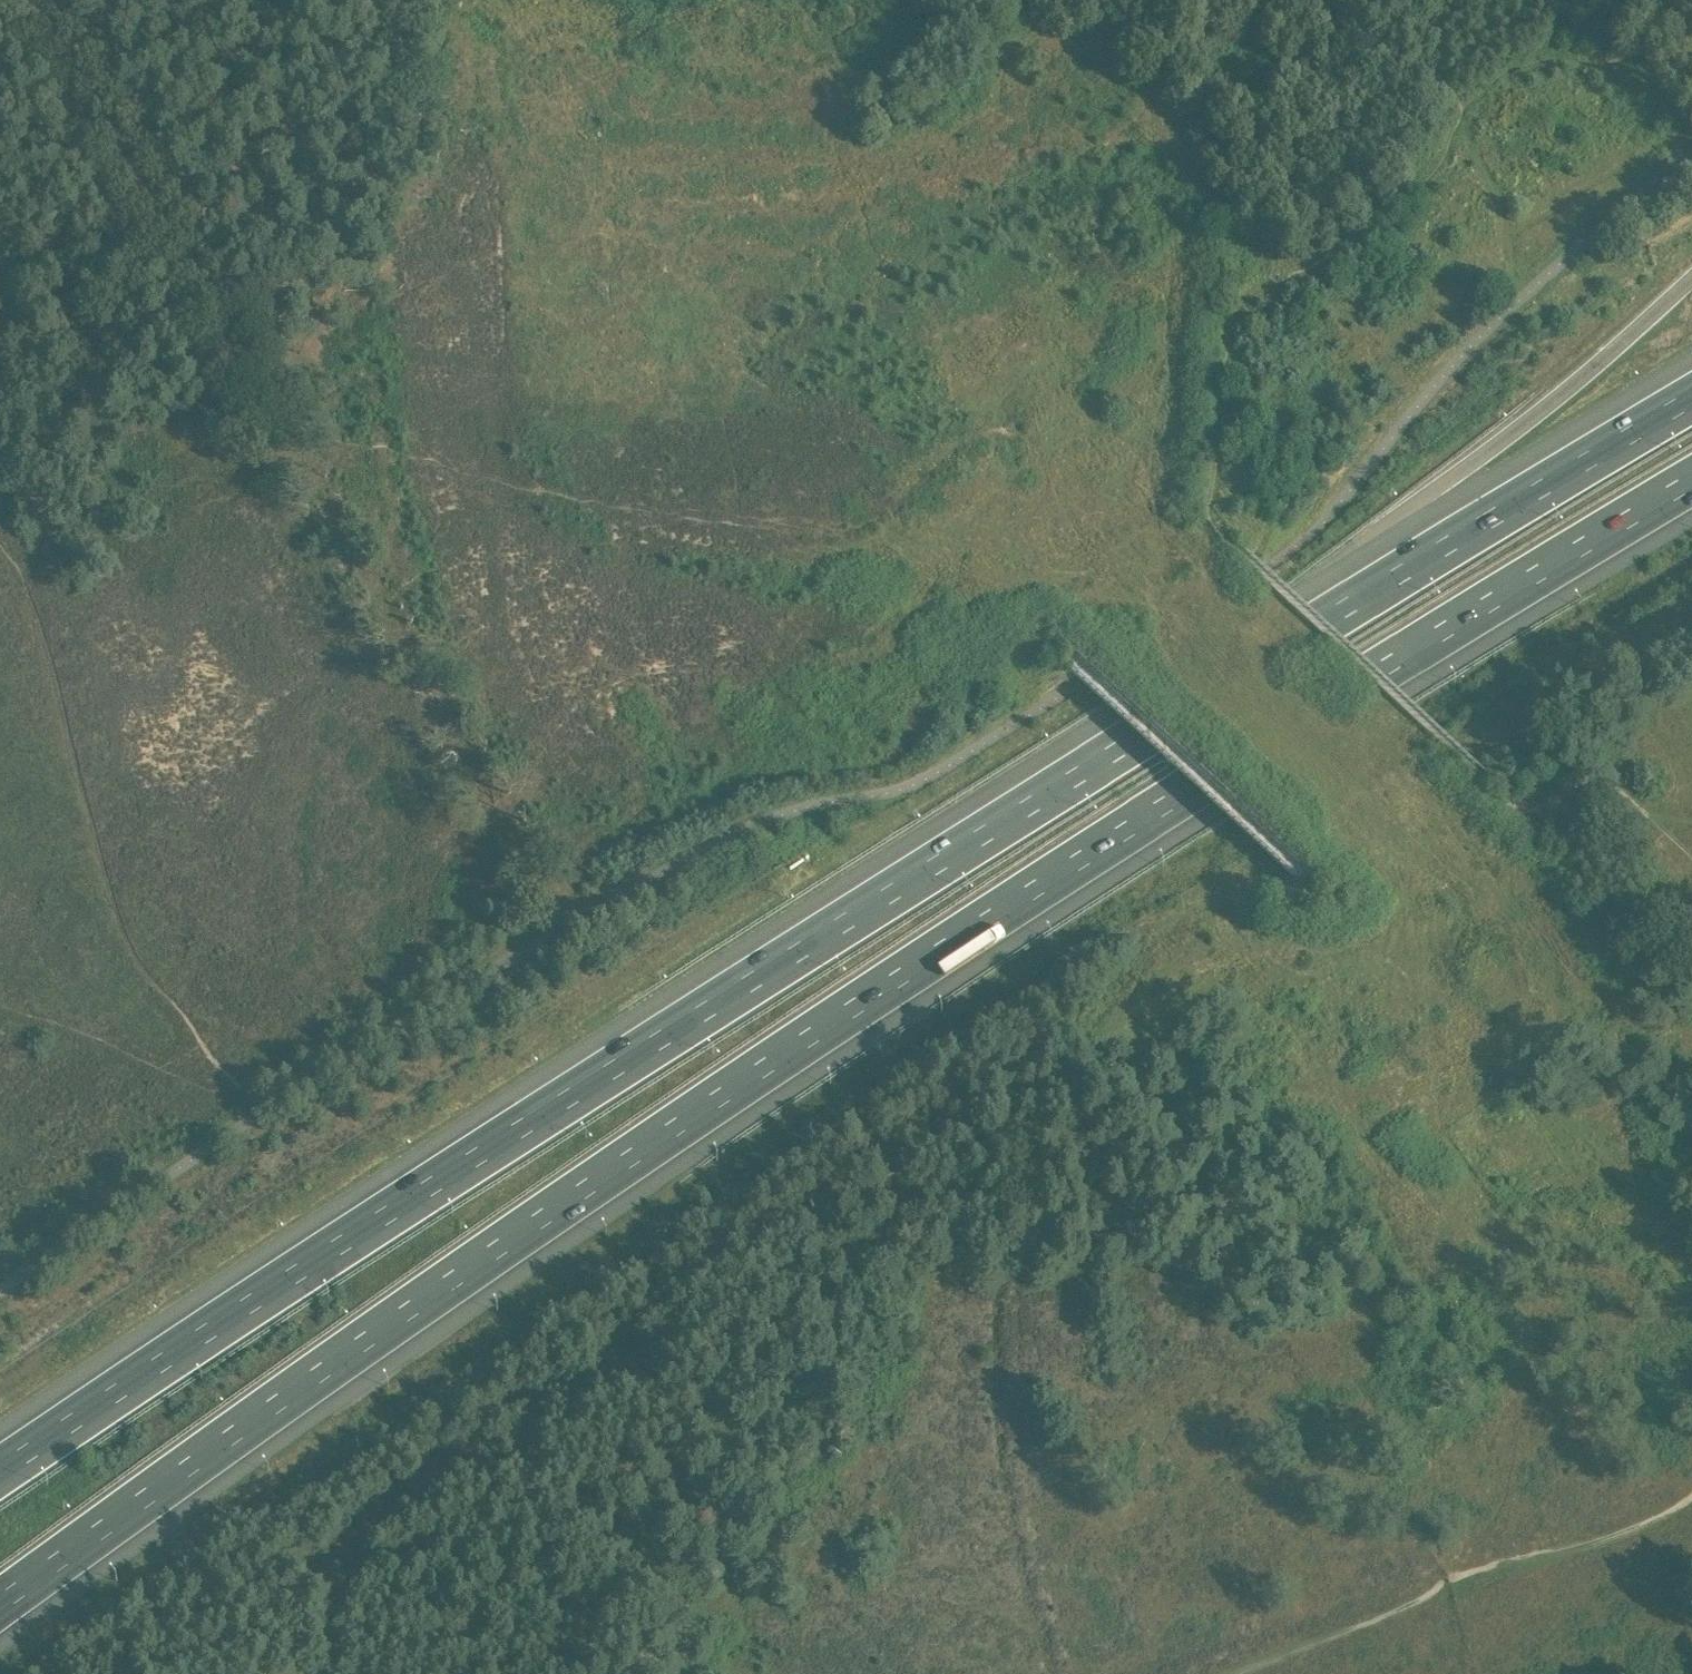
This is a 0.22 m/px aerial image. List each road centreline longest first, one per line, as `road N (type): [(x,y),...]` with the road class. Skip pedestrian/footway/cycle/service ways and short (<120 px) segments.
road 1 (motorway): [(0,1604),(503,1245),(976,928),(1376,671),(1691,488)]
road 2 (motorway): [(1691,402),(1142,734),(480,1154),(0,1475)]
road 3 (track): [(1691,1494),(1604,1541),(1450,1589),(1238,1673)]
road 4 (track): [(137,176),(33,0)]

